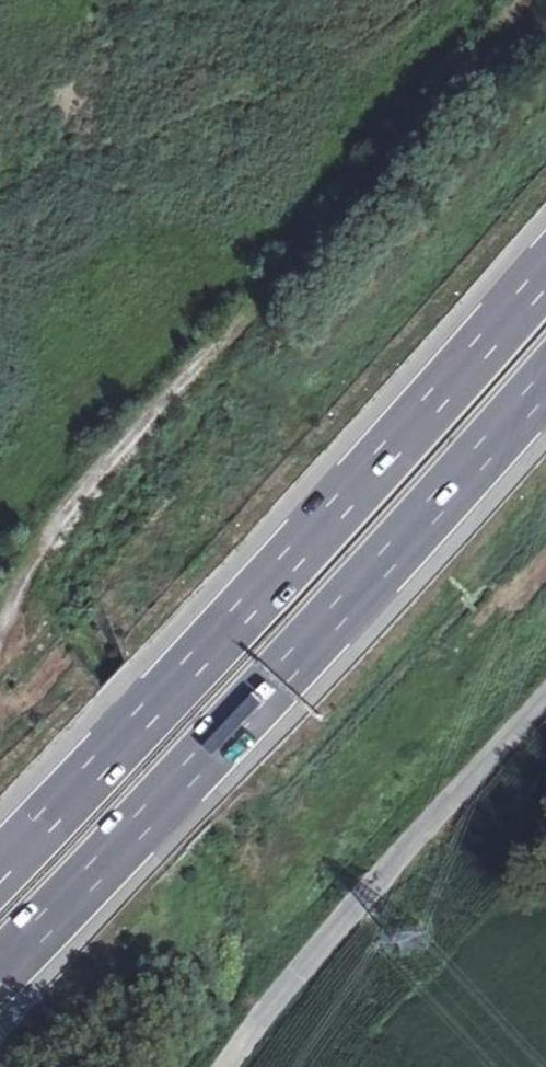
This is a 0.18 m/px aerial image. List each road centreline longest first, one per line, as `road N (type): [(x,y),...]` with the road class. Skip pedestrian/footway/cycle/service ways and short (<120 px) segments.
road 1 (track): [(0,616),(67,507),(339,214),(520,0)]
road 2 (motorway): [(545,277),(0,868)]
road 3 (motorway): [(0,971),(545,384)]
road 4 (unclassified): [(545,689),(278,988),(231,1066)]

